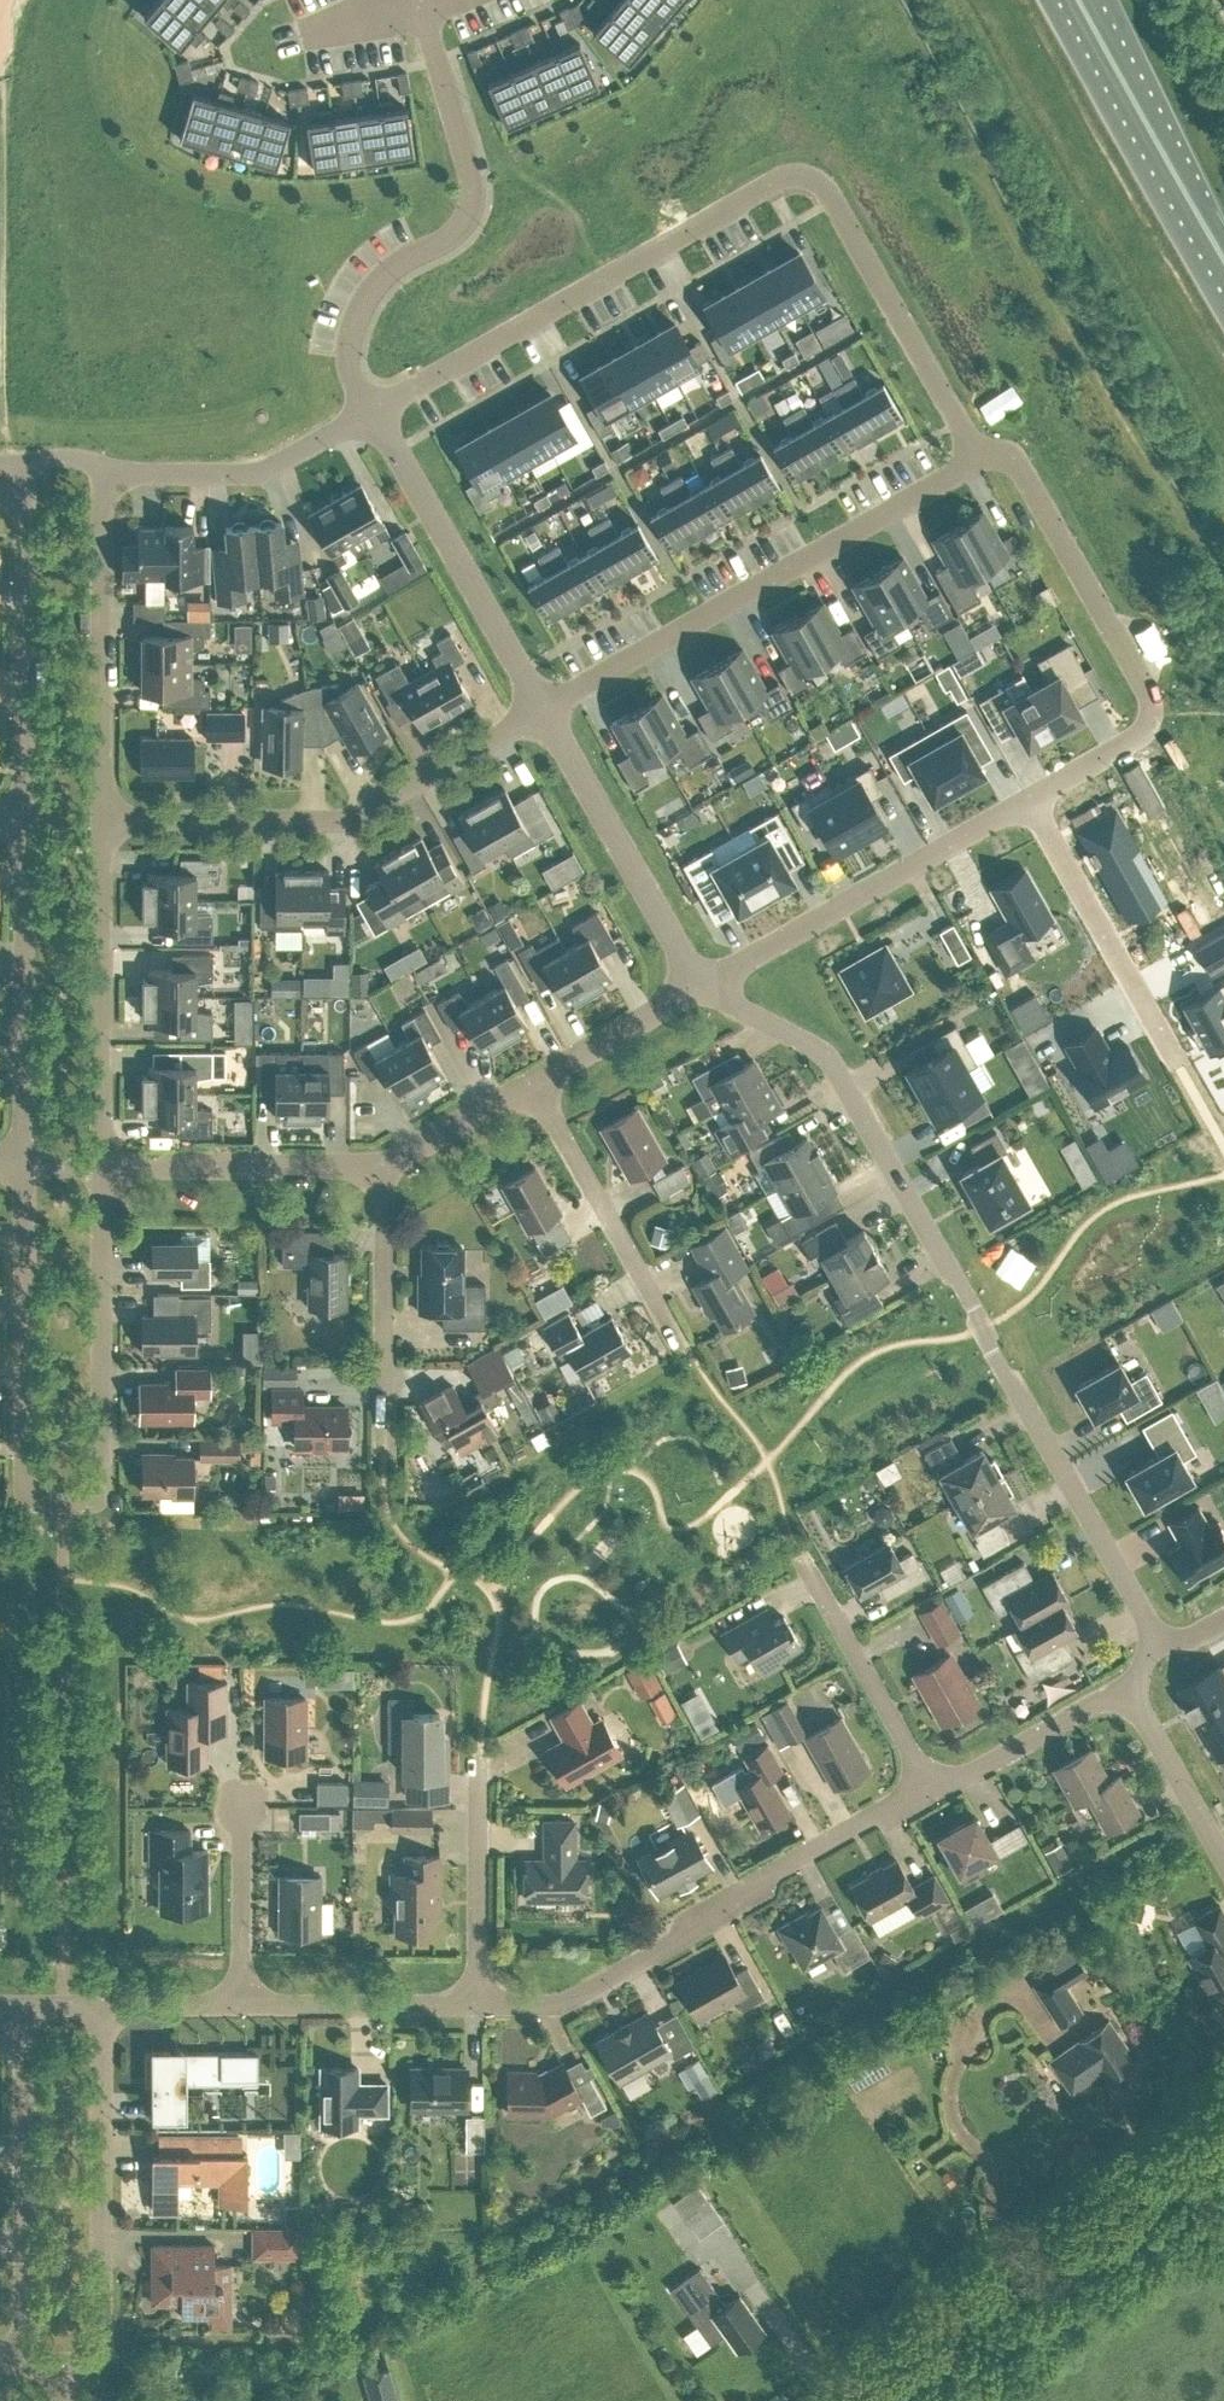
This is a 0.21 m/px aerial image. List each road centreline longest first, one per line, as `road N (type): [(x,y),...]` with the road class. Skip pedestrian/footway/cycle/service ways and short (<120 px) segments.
road 1 (residential): [(371,412),(779,178),(805,175),(826,187),(981,454)]
road 2 (residential): [(1155,1635),(831,1062),(700,986)]
road 3 (residential): [(103,1164),(100,1487),(60,1503),(24,1488),(26,1165)]
road 4 (residential): [(929,1791),(771,1870),(673,1940),(559,2004),(477,2004)]
road 5 (residential): [(543,707),(981,454)]
road 6 (residential): [(825,2400),(1223,2118)]
road 7 (residential): [(981,454),(1013,456),(1145,683),(1154,712),(1143,733),(1030,798)]
road 8 (residential): [(371,412),(350,353),(362,307),(388,271),(452,237),(472,204),(474,179),(417,0)]
road 9 (residential): [(102,820),(319,821),(358,813),(543,707)]
road 10 (residential): [(1223,1142),(1030,798)]
road 11 (residential): [(60,2368),(103,2343),(98,2004)]
road 12 (residential): [(1030,798),(700,986)]
road 13 (residential): [(24,819),(22,490),(11,465)]
road 14 (residential): [(23,2359),(23,2004)]
road 15 (residential): [(26,1165),(24,819)]
road 16 (residential): [(102,820),(103,1164)]
road 17 (residential): [(543,707),(371,412)]
road 18 (residential): [(109,481),(101,495),(102,820)]
road 19 (residential): [(700,986),(543,707)]
road 20 (trunk): [(1223,257),(1079,0)]
road 21 (residential): [(677,1336),(531,1081)]
road 22 (residential): [(384,1452),(381,1164)]
road 23 (residential): [(103,1164),(381,1164)]
road 24 (residential): [(109,481),(137,472),(260,470),(371,412)]
road 25 (residential): [(929,1791),(803,1560)]
road 26 (residential): [(477,2004),(240,2003)]
road 27 (residential): [(477,2004),(475,1781)]
road 28 (residential): [(1126,1687),(929,1791)]
road 29 (residential): [(240,2003),(240,1807)]
road 30 (residential): [(1223,1855),(1126,1687)]
road 31 (residential): [(531,1081),(700,986)]
road 32 (residential): [(381,1164),(531,1081)]
road 33 (residential): [(240,2003),(98,2004)]

